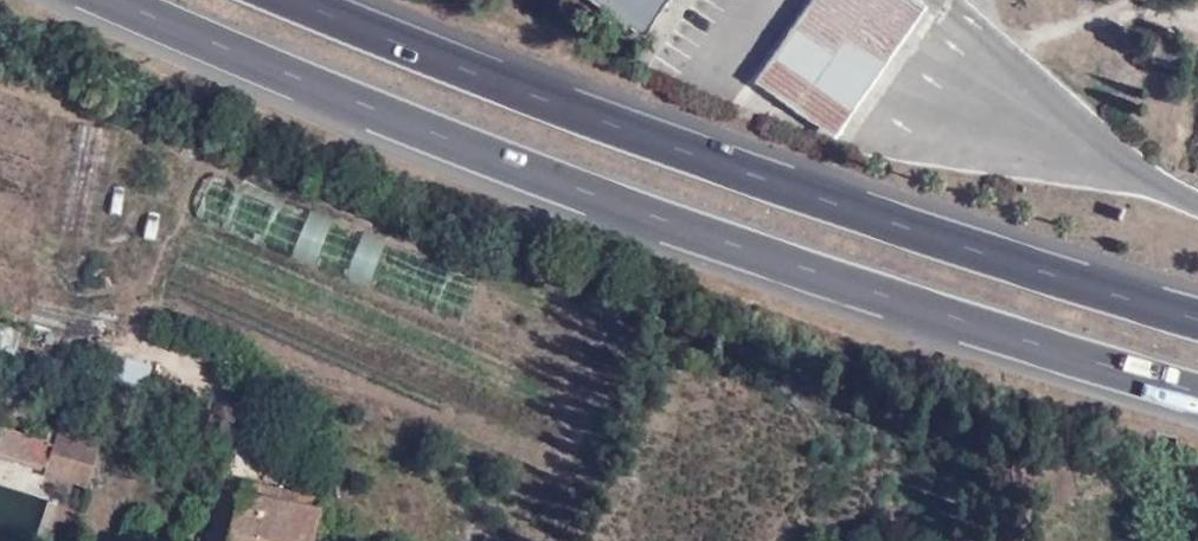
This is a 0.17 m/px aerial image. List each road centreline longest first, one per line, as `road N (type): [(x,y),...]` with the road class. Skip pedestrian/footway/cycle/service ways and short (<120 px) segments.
road 1 (motorway): [(128,0),(622,202),(986,327),(1197,386)]
road 2 (motorway): [(1197,314),(962,245),(631,131),(307,0)]
road 3 (track): [(64,104),(39,238),(104,265),(131,288),(135,307),(118,343)]
road 4 (track): [(205,540),(242,461),(239,418),(217,390),(151,345),(118,343)]
road 5 (track): [(422,540),(348,490),(297,435),(239,424)]

